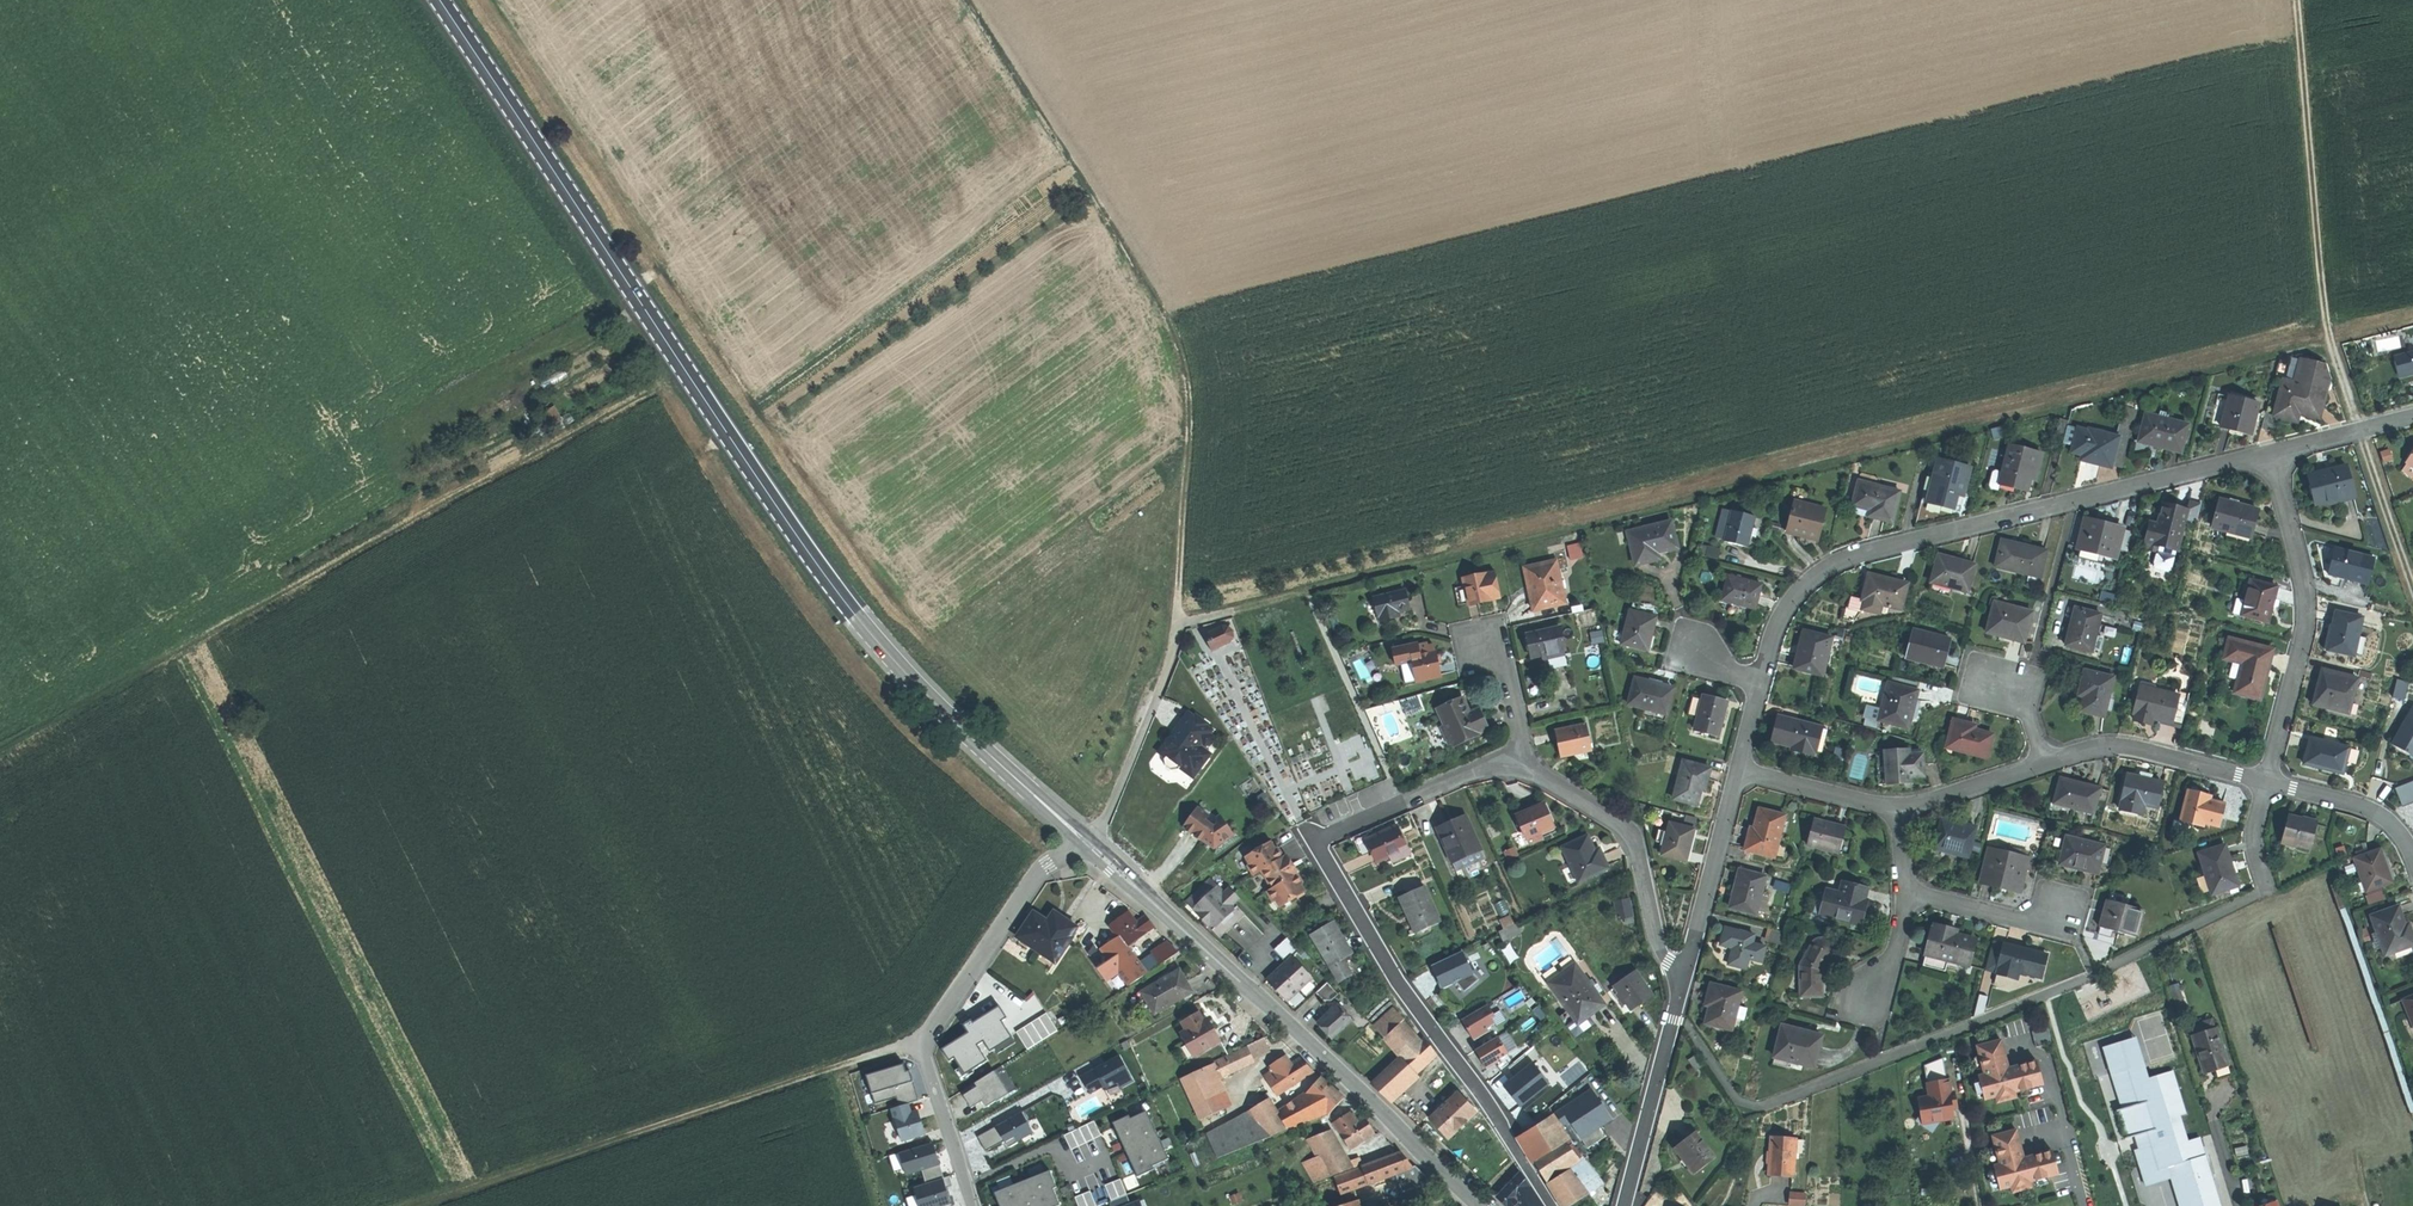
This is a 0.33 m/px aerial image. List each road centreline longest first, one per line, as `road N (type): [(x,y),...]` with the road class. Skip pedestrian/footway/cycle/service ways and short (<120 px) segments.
road 1 (secondary): [(1484,1205),(889,658),(780,513),(440,0)]
road 2 (track): [(2332,346),(1761,474),(1177,624)]
road 3 (track): [(726,433),(107,773),(0,822)]
road 4 (track): [(1177,624),(1189,429),(1179,347),(1164,309),(963,0)]
road 5 (track): [(2412,588),(2332,346),(2317,262),(2298,0)]
road 6 (residential): [(2270,455),(1840,559),(1788,601),(1763,678)]
road 7 (track): [(924,1037),(403,1205)]
road 8 (residential): [(1554,1205),(1397,985),(1316,848)]
road 9 (residential): [(2264,781),(2309,606),(2270,455)]
road 10 (residential): [(1684,974),(1659,945),(1638,843),(1623,823),(1523,761)]
road 11 (residential): [(1684,974),(1627,1205)]
road 12 (residential): [(2264,781),(2121,745),(2040,764)]
road 13 (residential): [(1523,761),(1495,763),(1403,800),(1322,835),(1316,848)]
road 14 (residential): [(1739,767),(1684,974)]
road 15 (residential): [(924,1037),(977,1205)]
road 16 (residential): [(2412,853),(2393,821),(2375,811),(2264,781)]
road 17 (residential): [(1899,806),(1739,767)]
road 18 (residential): [(1907,893),(2012,918),(2042,918),(2060,909)]
road 19 (residential): [(2412,415),(2270,455)]
road 20 (residential): [(2040,764),(1899,806)]
road 21 (residential): [(1523,761),(1510,680),(1486,648)]

